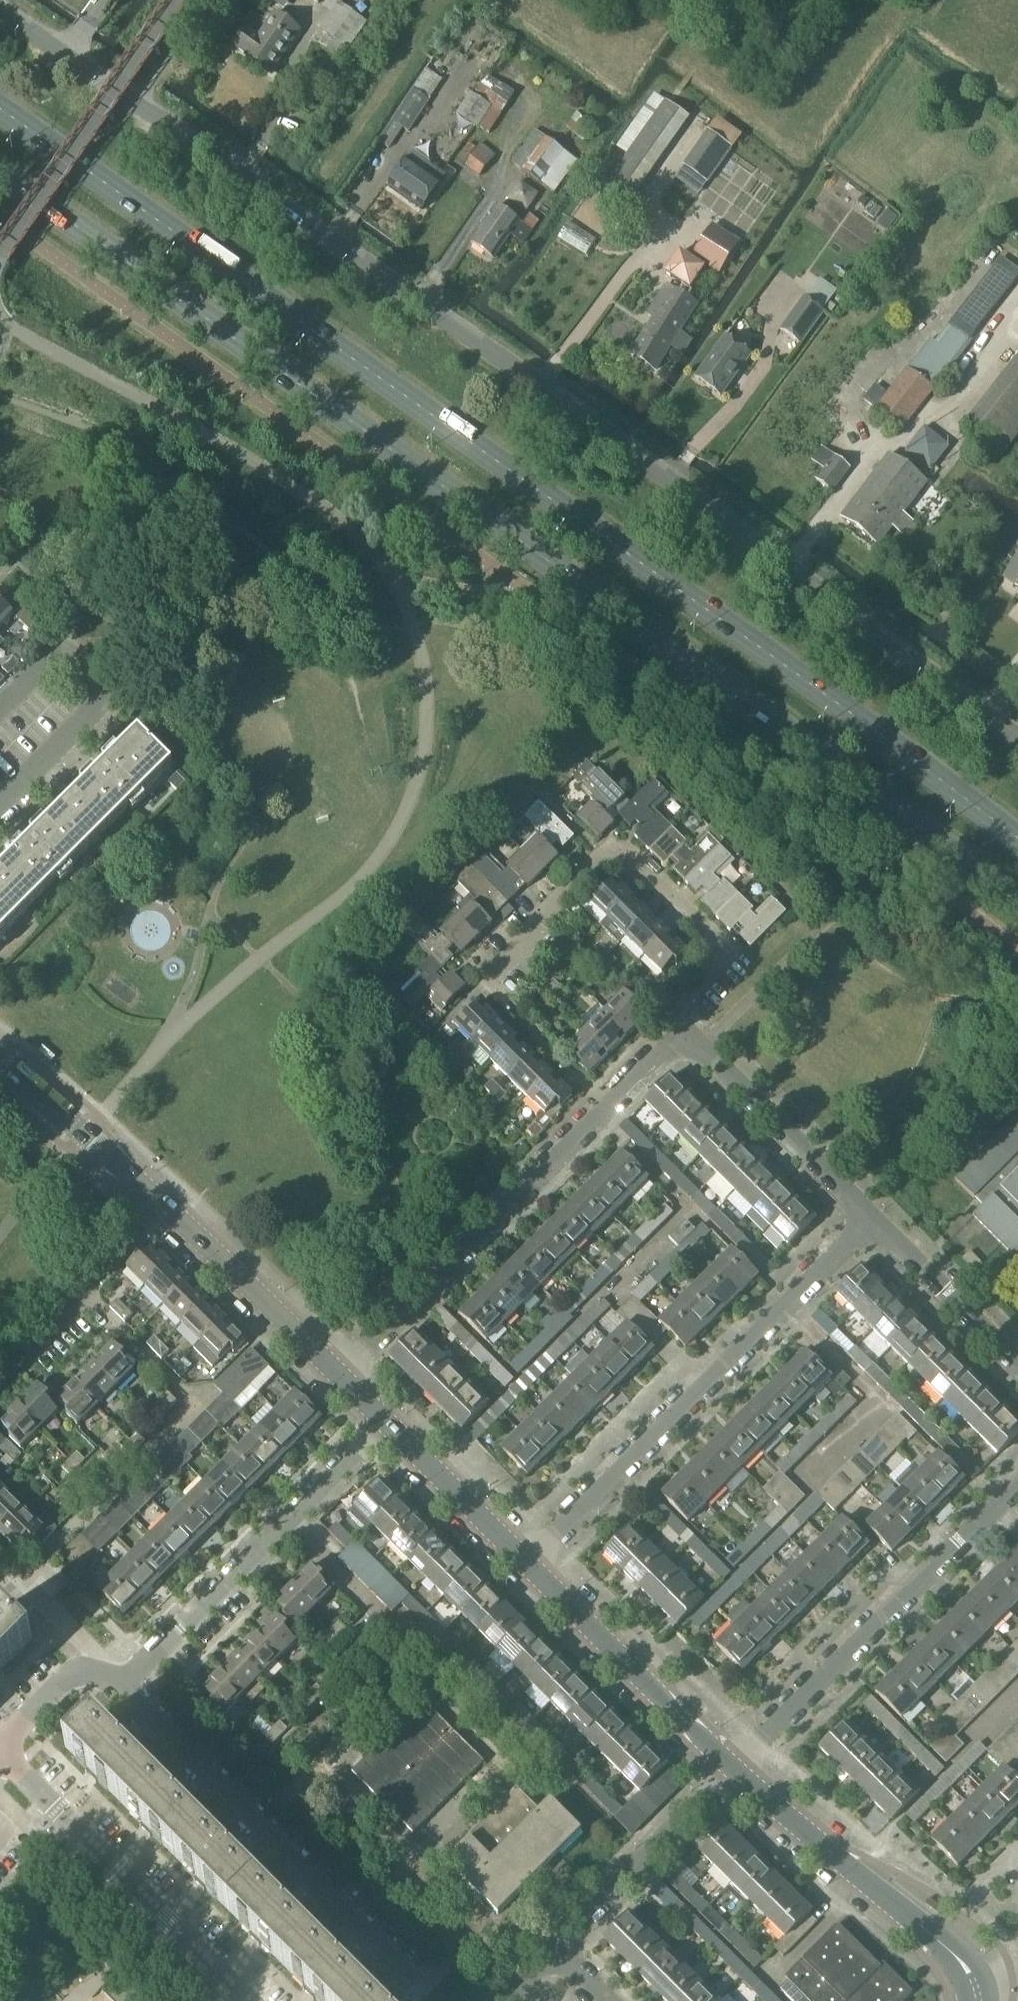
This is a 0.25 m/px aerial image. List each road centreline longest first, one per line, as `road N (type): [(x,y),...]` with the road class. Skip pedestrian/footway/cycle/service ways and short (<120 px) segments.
road 1 (trunk): [(0,173),(632,612),(1017,900)]
road 2 (trunk): [(1017,837),(0,110)]
road 3 (unclassified): [(1017,731),(0,14)]
road 4 (residential): [(339,1382),(682,1038)]
road 5 (residential): [(525,1565),(865,1221)]
road 6 (residential): [(682,1038),(675,1010),(725,956),(613,849),(481,979)]
road 7 (residential): [(411,1982),(120,1686)]
road 8 (residential): [(731,1770),(1017,1480)]
road 9 (residential): [(120,1686),(382,1423)]
road 10 (residential): [(1000,2000),(731,1770)]
road 11 (residential): [(249,2000),(0,1755)]
road 12 (residential): [(731,1770),(525,1565)]
road 13 (residential): [(553,1951),(731,1770)]
road 14 (residential): [(339,1382),(165,1213)]
road 15 (residential): [(865,1221),(698,1054)]
road 16 (residential): [(142,1465),(190,1418),(192,1401),(85,1296)]
road 17 (unclassified): [(0,805),(110,698),(60,646)]
road 18 (residential): [(165,1213),(0,1065)]
road 19 (residential): [(1017,1369),(865,1221)]
road 20 (residential): [(525,1565),(382,1423)]
road 21 (residential): [(95,1673),(95,1655),(0,1561)]
road 22 (residential): [(0,1745),(70,1676),(95,1673)]

